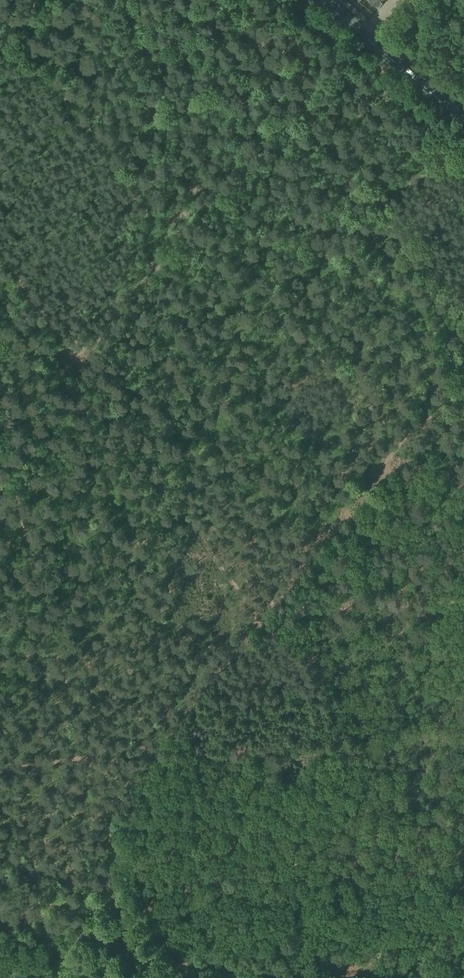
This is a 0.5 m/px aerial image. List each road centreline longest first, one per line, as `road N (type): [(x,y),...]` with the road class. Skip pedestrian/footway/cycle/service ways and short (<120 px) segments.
road 1 (primary): [(463,122),(320,0)]

